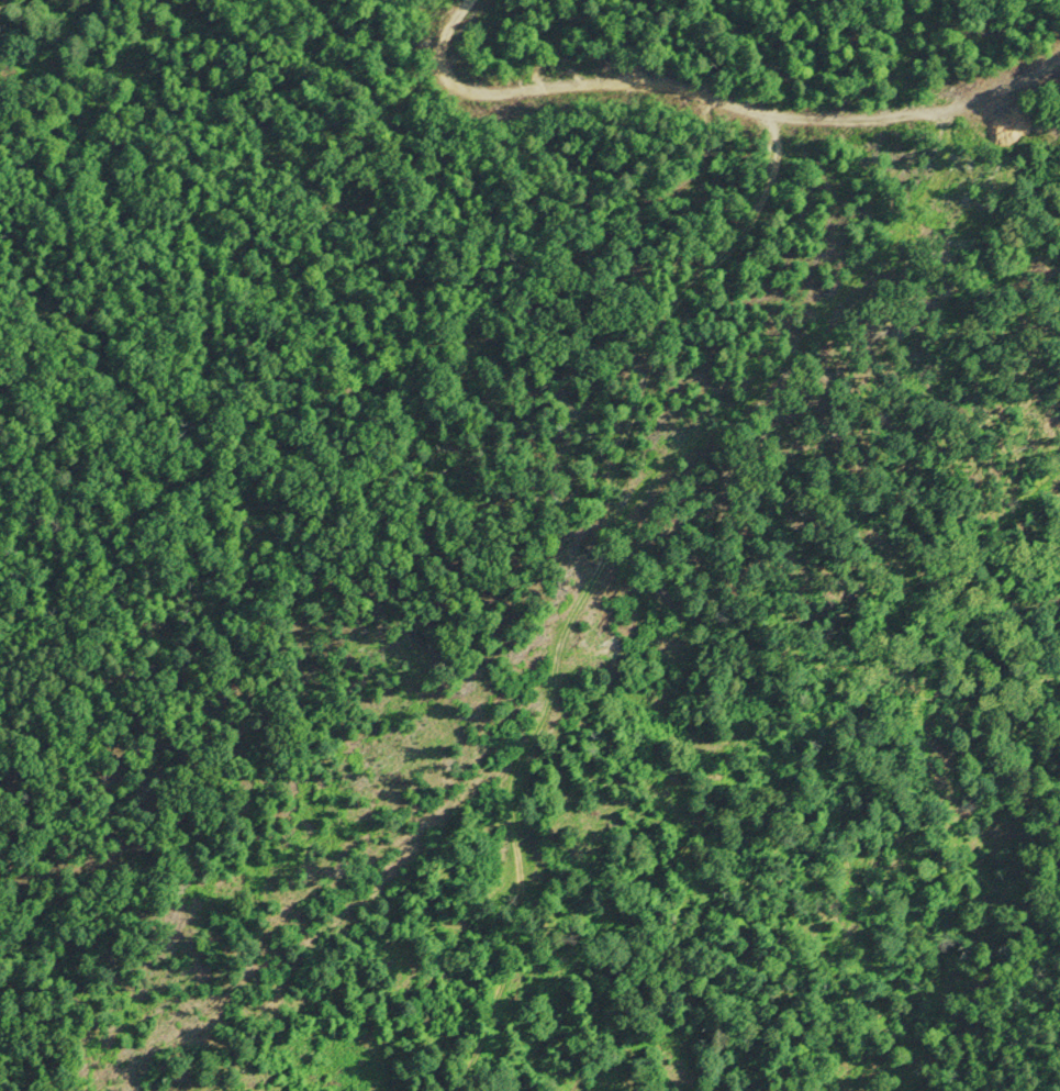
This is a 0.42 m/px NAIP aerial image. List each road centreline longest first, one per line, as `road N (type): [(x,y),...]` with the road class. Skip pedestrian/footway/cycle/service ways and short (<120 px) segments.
road 1 (track): [(494,0),(471,23),(449,68),(483,94),(681,87),(736,94),(785,123),(786,171),(755,227),(687,291),(625,432),(594,552),(545,658),(492,830),(495,913),(450,1090)]

